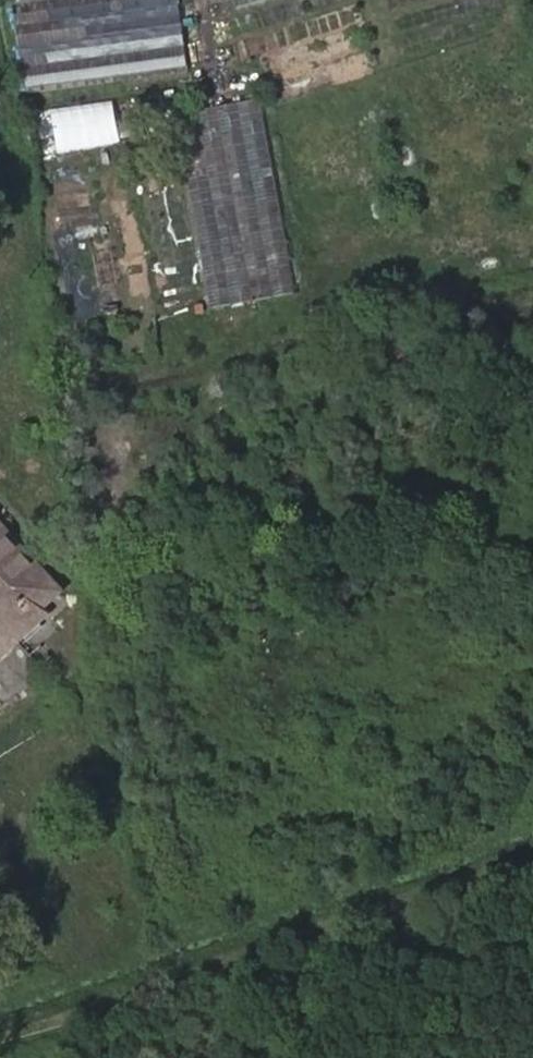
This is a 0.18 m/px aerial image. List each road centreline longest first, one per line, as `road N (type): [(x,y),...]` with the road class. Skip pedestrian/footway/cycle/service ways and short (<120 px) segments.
road 1 (track): [(532,860),(0,1053)]

